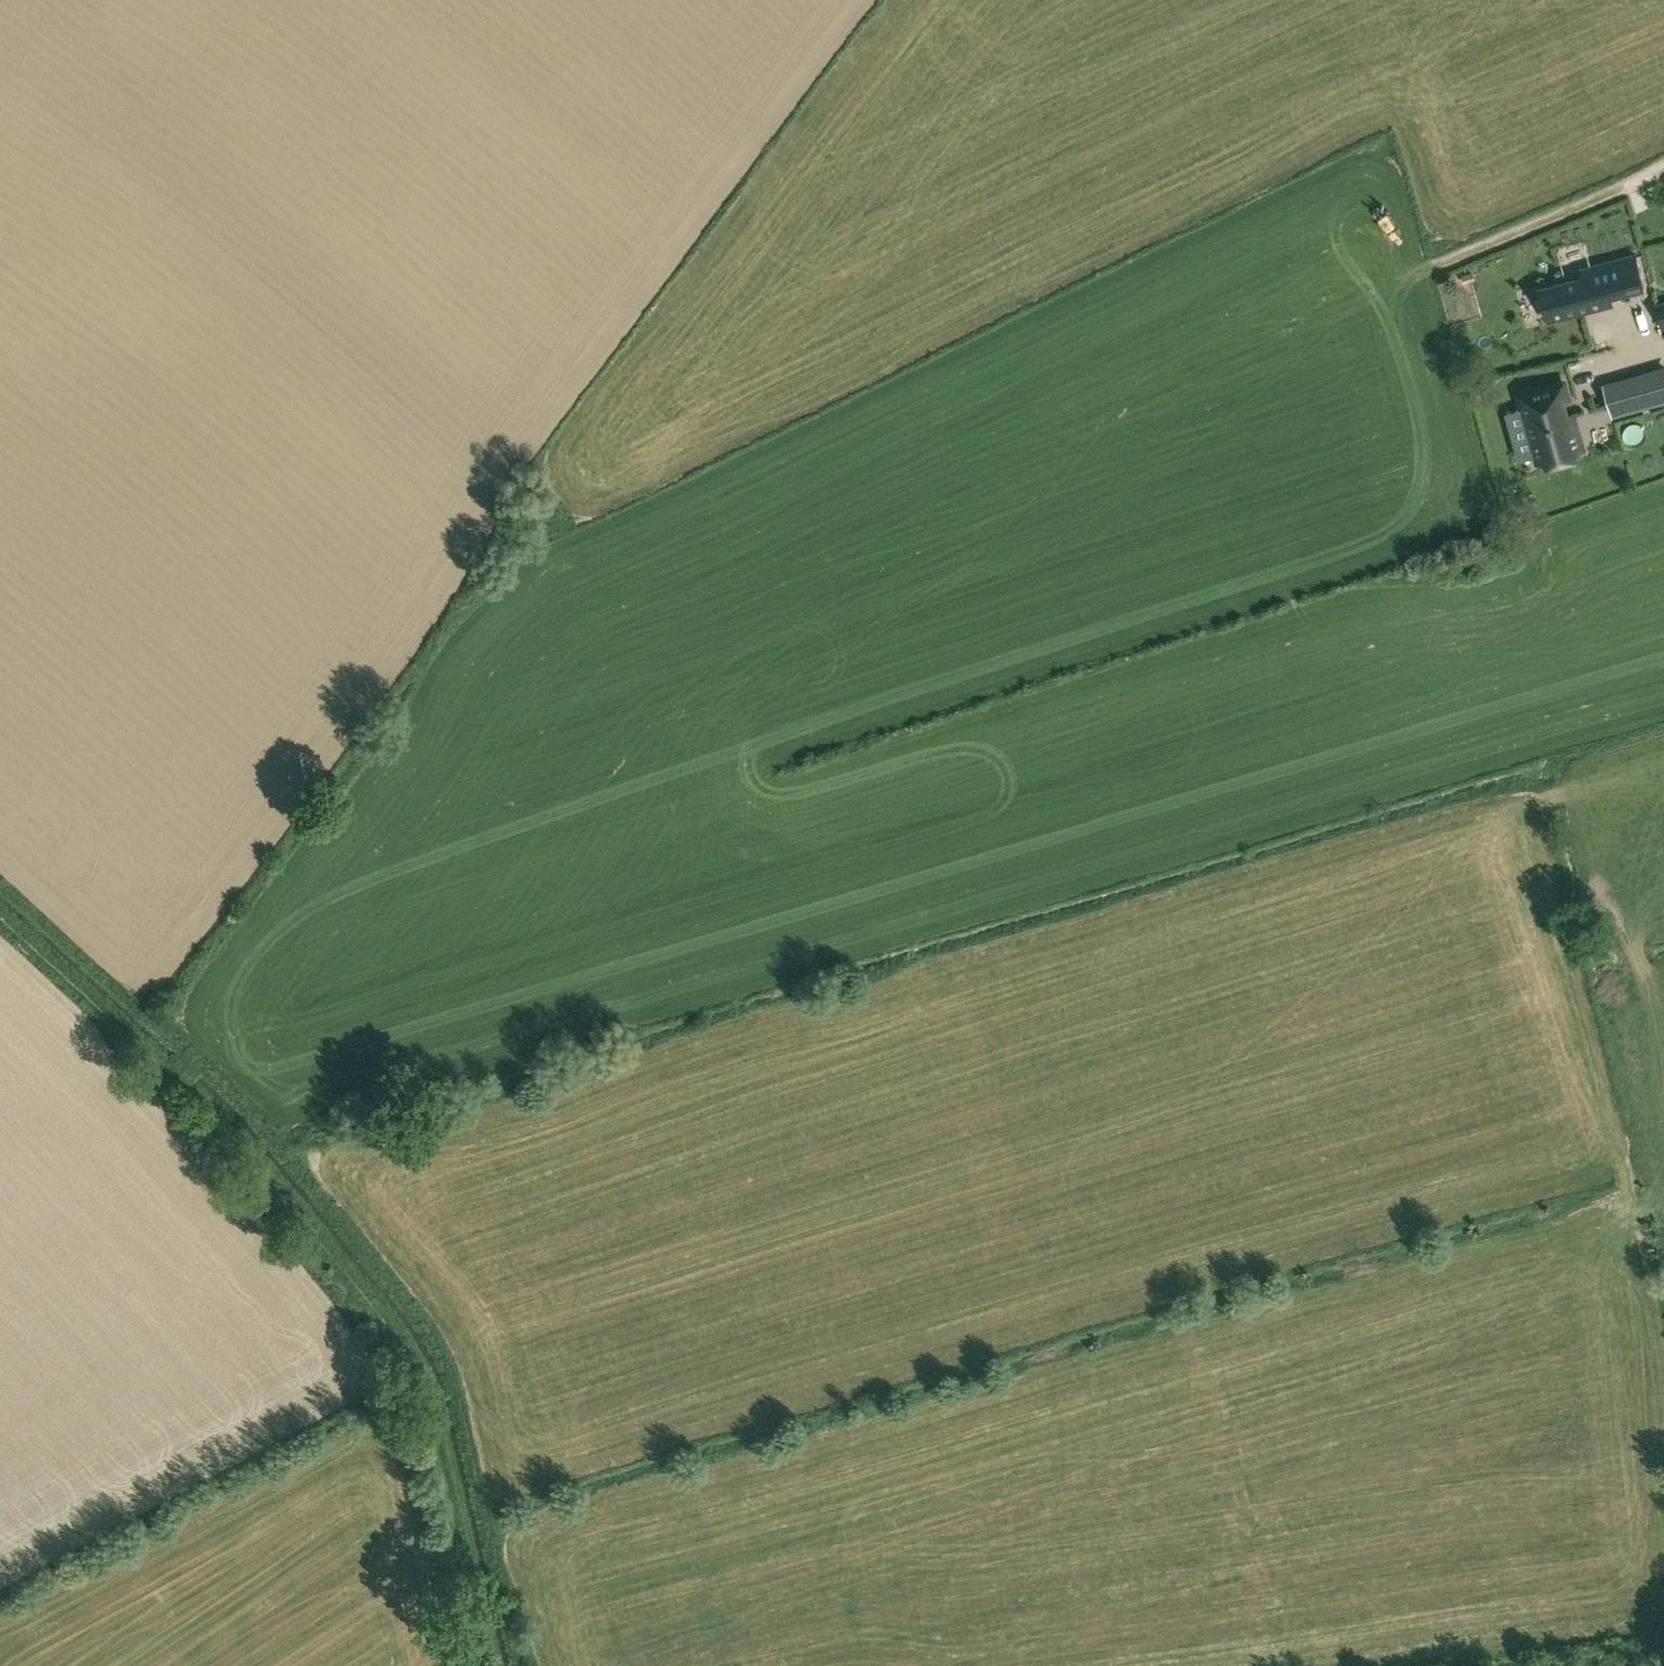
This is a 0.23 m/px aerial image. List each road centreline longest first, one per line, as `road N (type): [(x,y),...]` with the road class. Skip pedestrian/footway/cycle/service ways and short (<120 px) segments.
road 1 (track): [(1432,267),(1663,168)]

